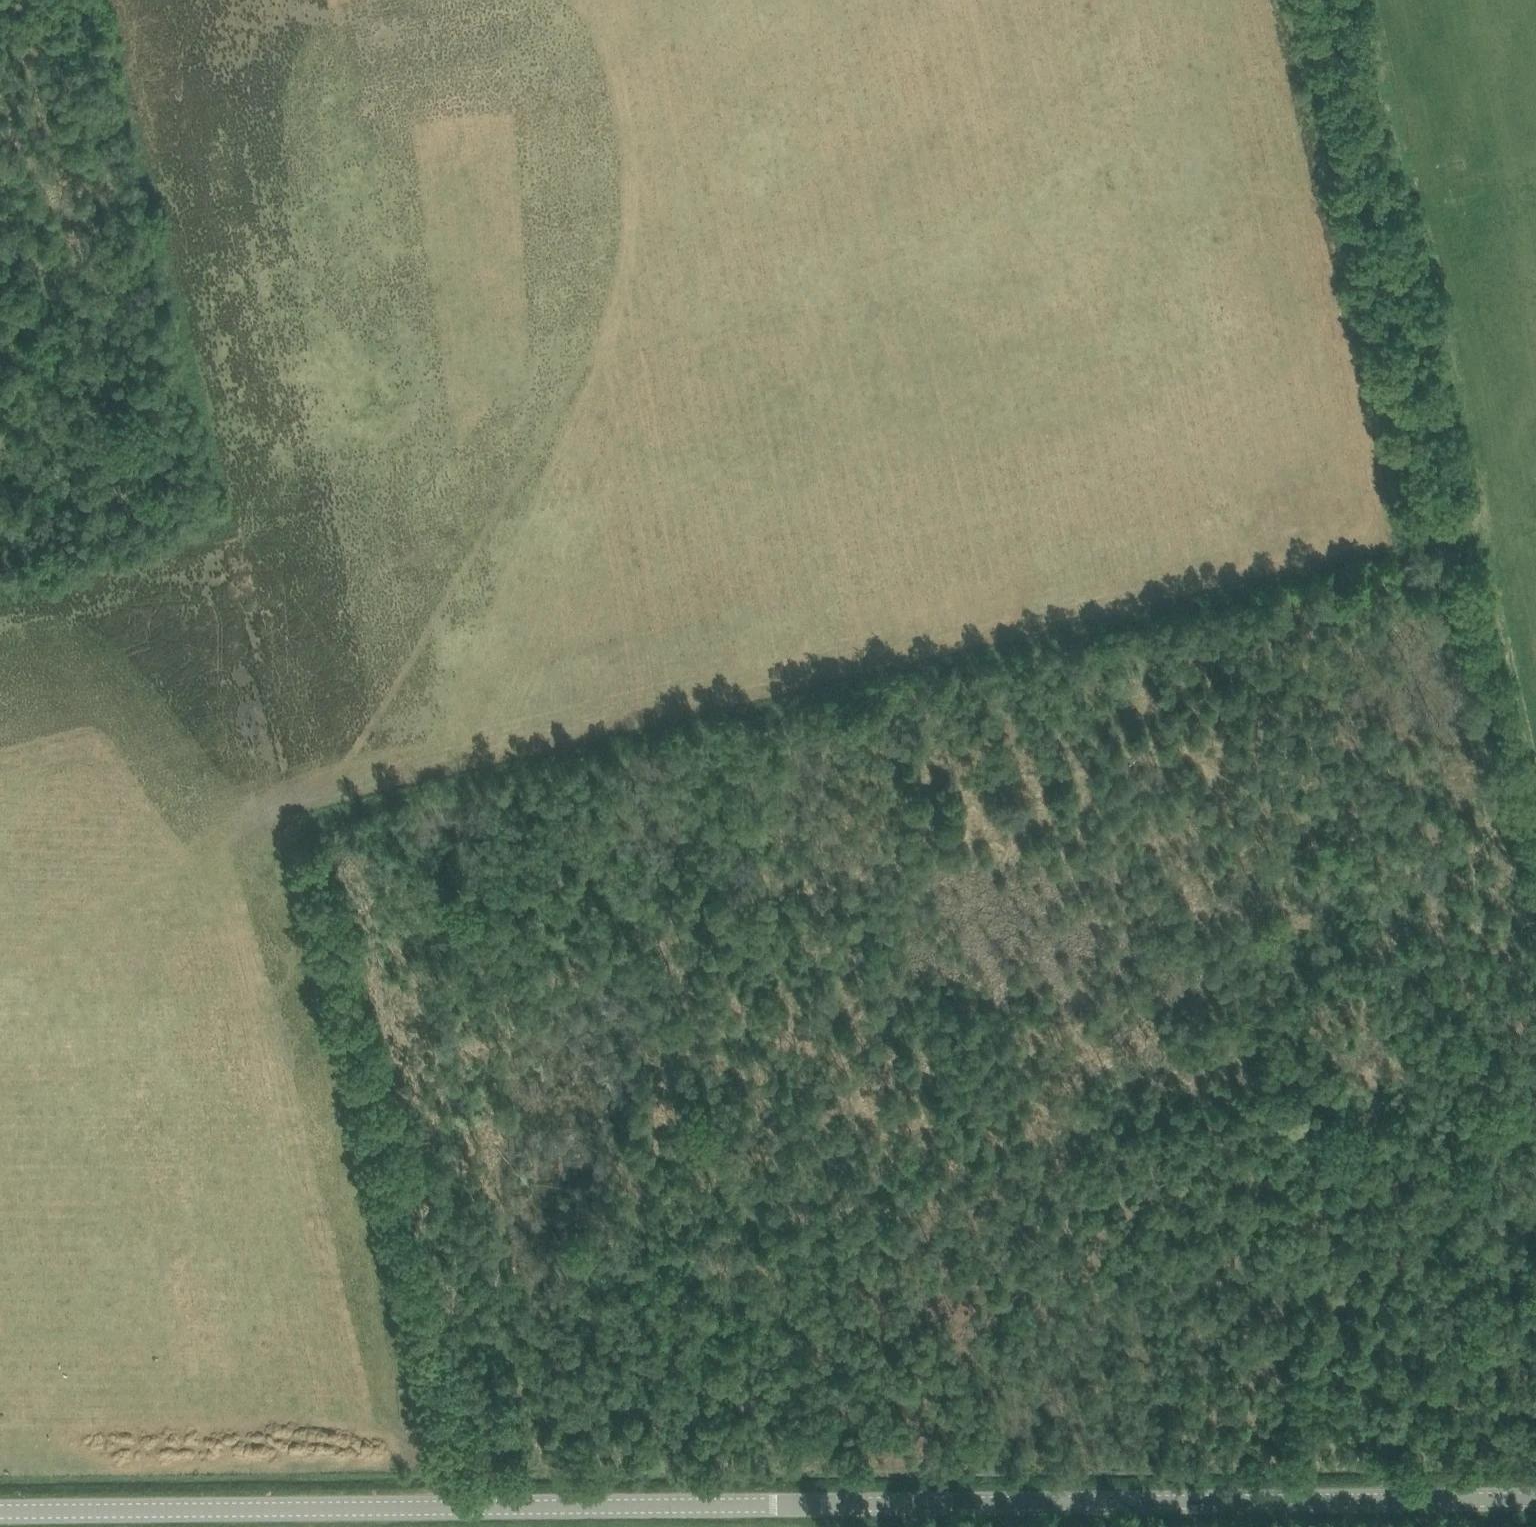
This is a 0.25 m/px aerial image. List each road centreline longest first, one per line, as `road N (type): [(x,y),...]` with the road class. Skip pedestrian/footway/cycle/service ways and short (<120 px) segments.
road 1 (unclassified): [(0,1510),(1535,1498)]

